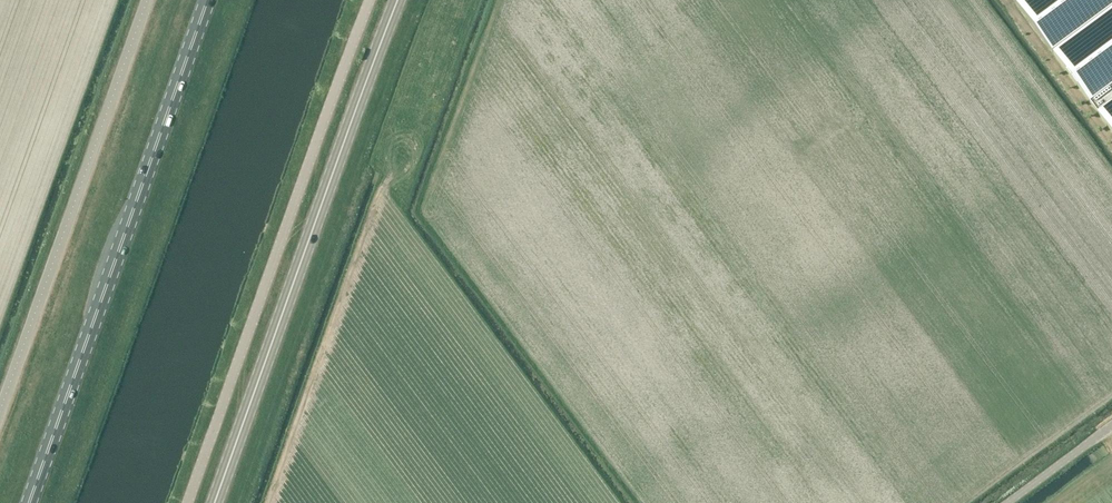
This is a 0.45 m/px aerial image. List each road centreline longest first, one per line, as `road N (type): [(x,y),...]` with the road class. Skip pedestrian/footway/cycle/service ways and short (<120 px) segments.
road 1 (primary): [(215,502),(398,0)]
road 2 (unclassified): [(371,0),(188,502)]
road 3 (primary): [(29,502),(208,0)]
road 4 (unclassified): [(147,0),(0,410)]
road 5 (unclassified): [(1008,502),(1111,426)]

